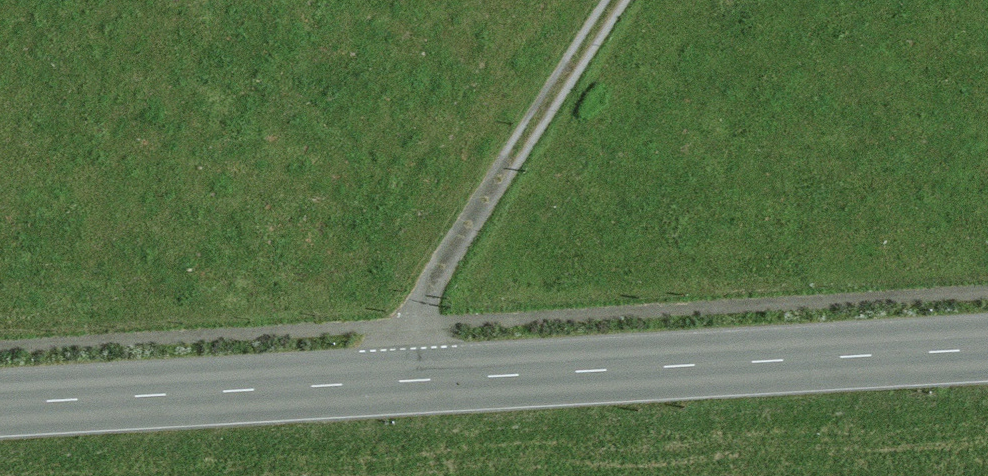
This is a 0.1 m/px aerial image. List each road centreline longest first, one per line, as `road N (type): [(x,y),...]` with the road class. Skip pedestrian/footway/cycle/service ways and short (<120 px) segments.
road 1 (secondary): [(987,350),(0,399)]
road 2 (track): [(407,376),(423,303),(618,0)]

